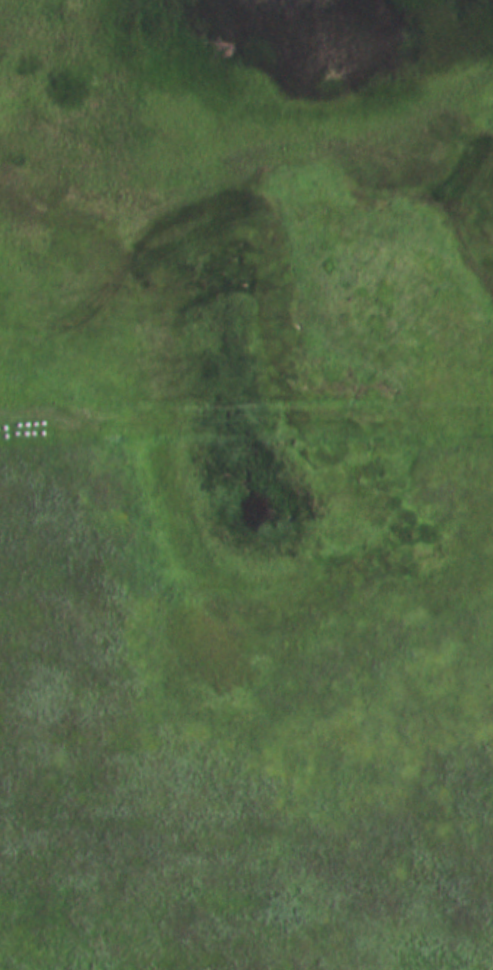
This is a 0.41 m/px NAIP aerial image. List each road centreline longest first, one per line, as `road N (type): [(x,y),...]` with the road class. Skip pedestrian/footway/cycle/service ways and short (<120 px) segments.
road 1 (track): [(0,417),(492,412)]

